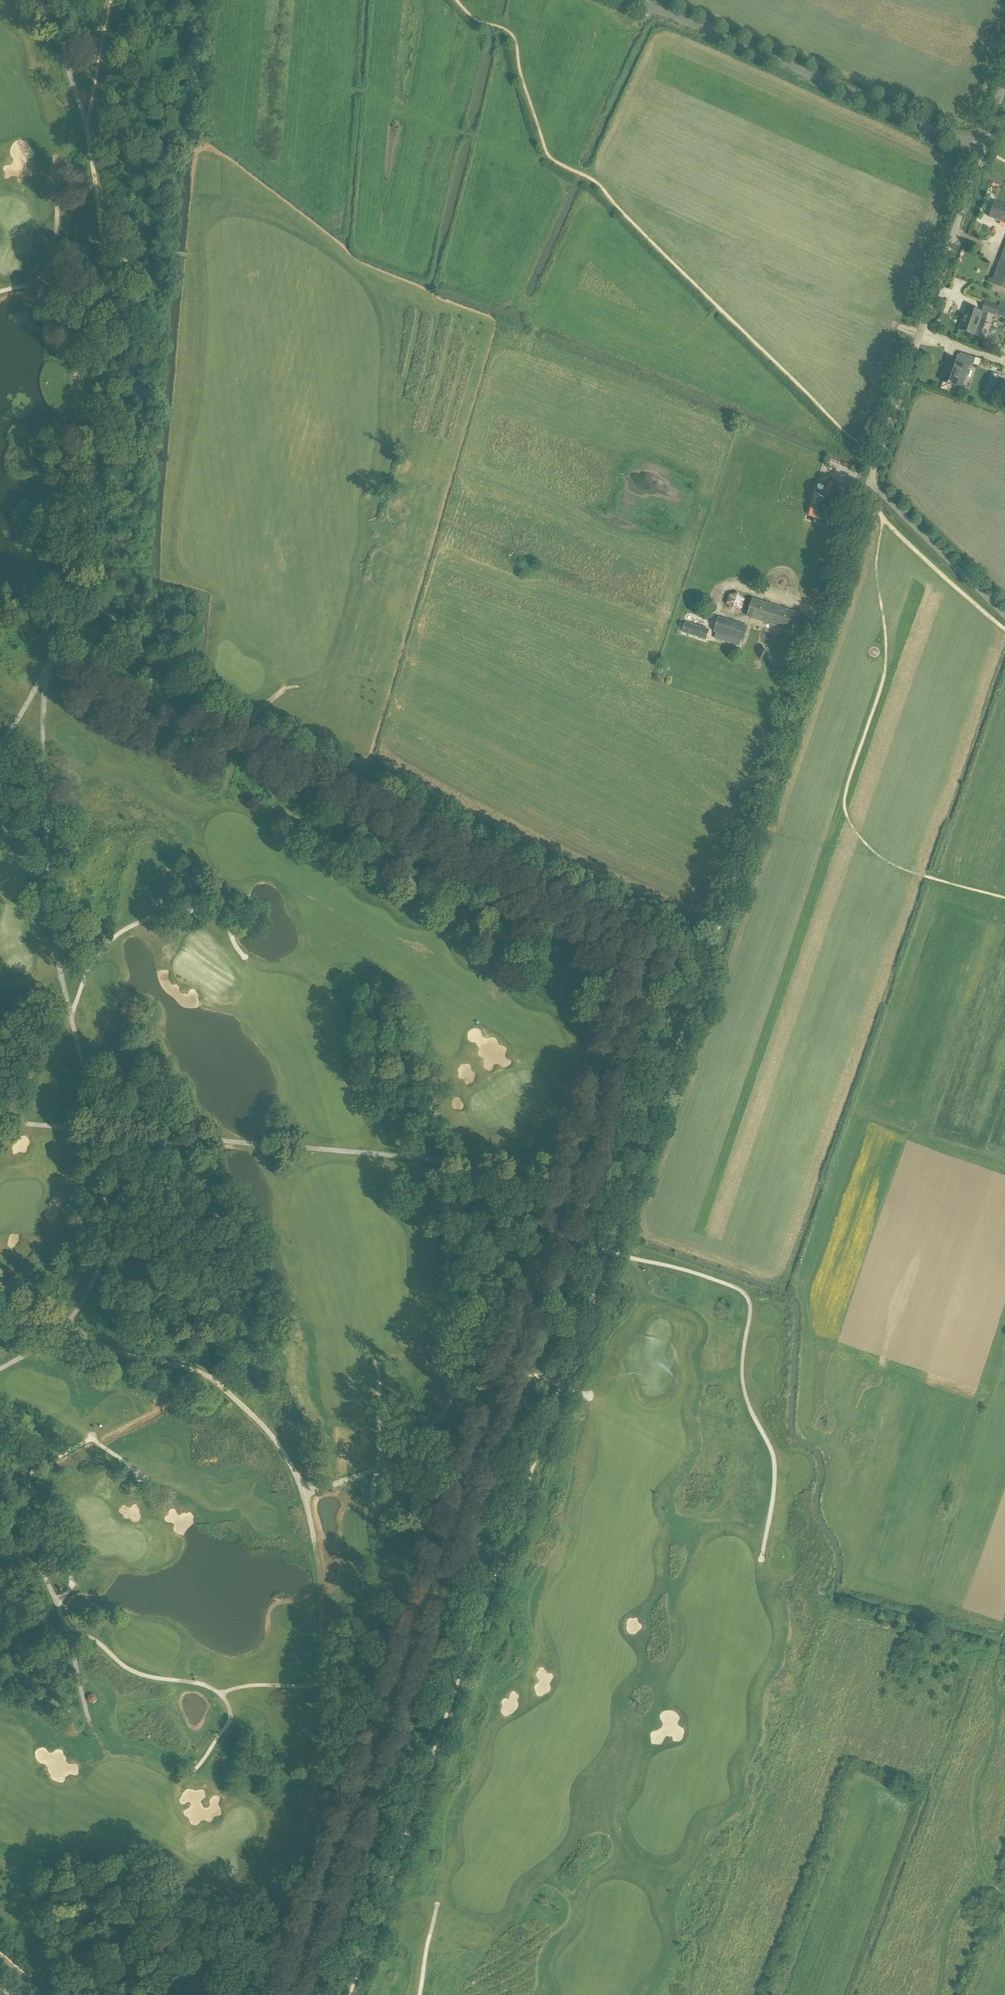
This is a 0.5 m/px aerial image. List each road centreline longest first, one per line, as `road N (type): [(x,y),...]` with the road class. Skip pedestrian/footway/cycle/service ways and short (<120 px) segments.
road 1 (unclassified): [(749,838),(1004,82)]

